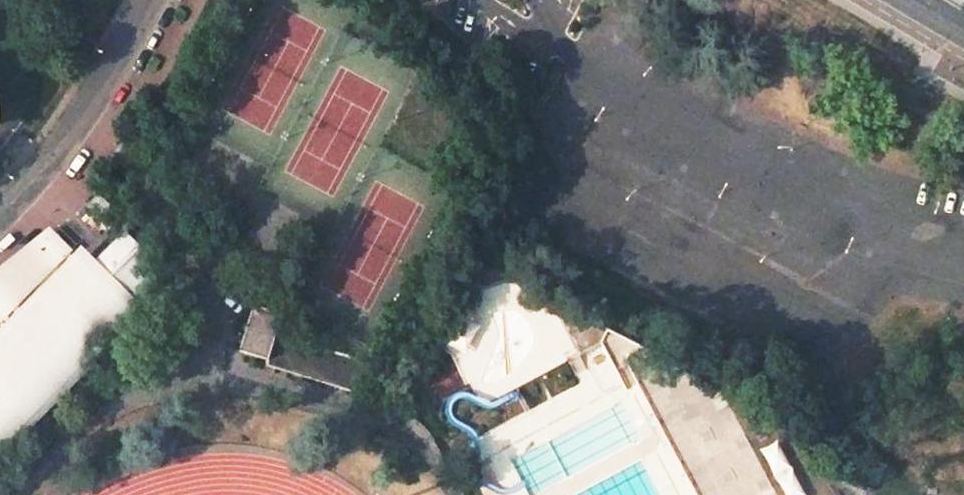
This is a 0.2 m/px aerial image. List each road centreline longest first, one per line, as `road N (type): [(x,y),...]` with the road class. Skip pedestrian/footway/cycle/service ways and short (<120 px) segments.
road 1 (tertiary): [(0,216),(95,101),(149,0)]

